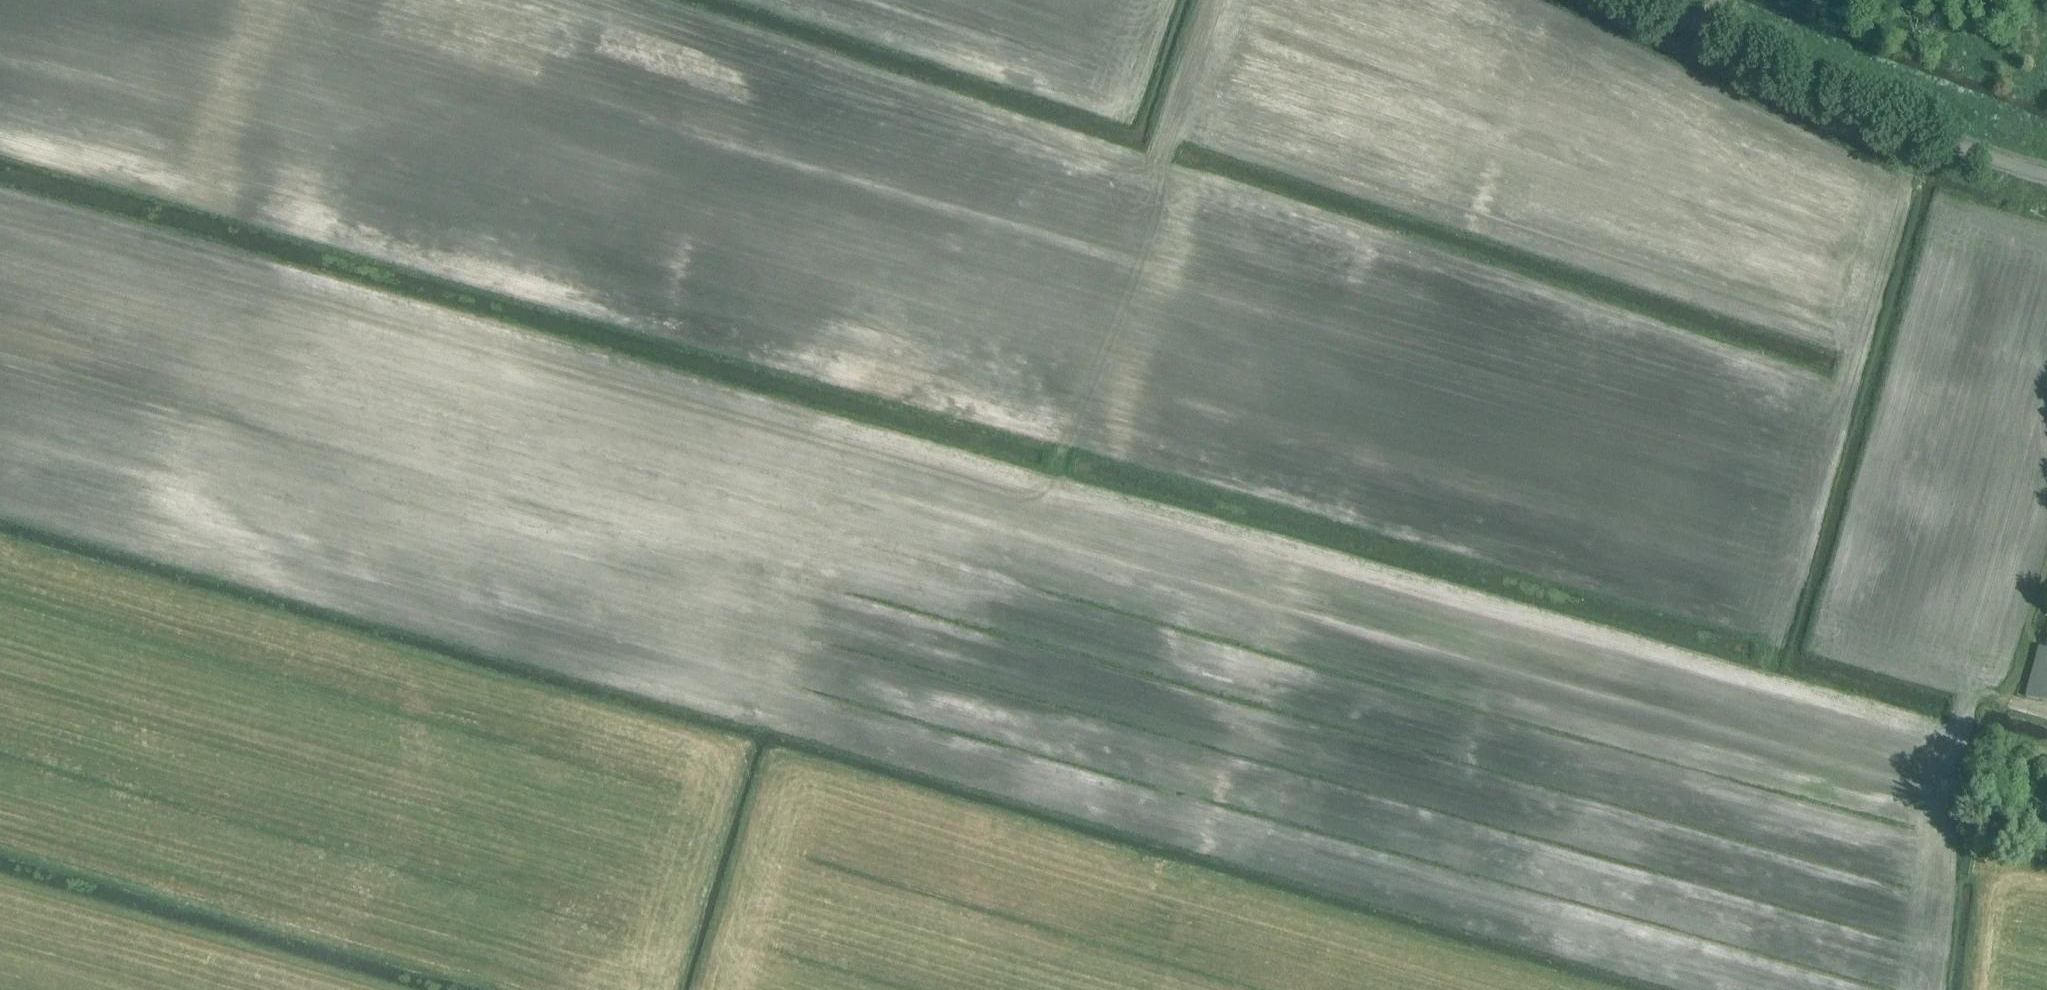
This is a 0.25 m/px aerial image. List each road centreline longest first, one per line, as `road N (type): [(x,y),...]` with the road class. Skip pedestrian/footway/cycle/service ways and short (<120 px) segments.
road 1 (unclassified): [(2046,178),(1937,151),(1848,111),(1645,0)]

